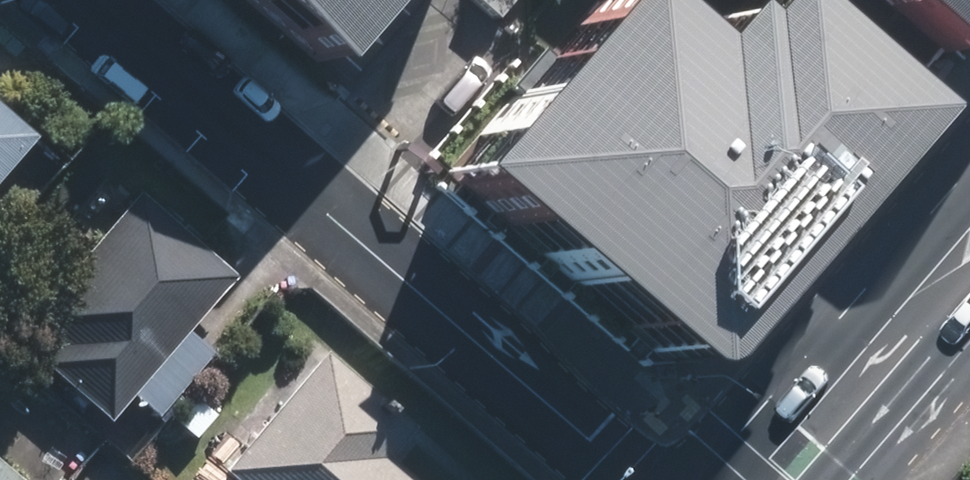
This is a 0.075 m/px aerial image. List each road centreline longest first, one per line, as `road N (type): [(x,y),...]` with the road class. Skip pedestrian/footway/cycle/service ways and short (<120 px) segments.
road 1 (residential): [(82,0),(631,479)]
road 2 (secondary): [(969,251),(773,479)]

